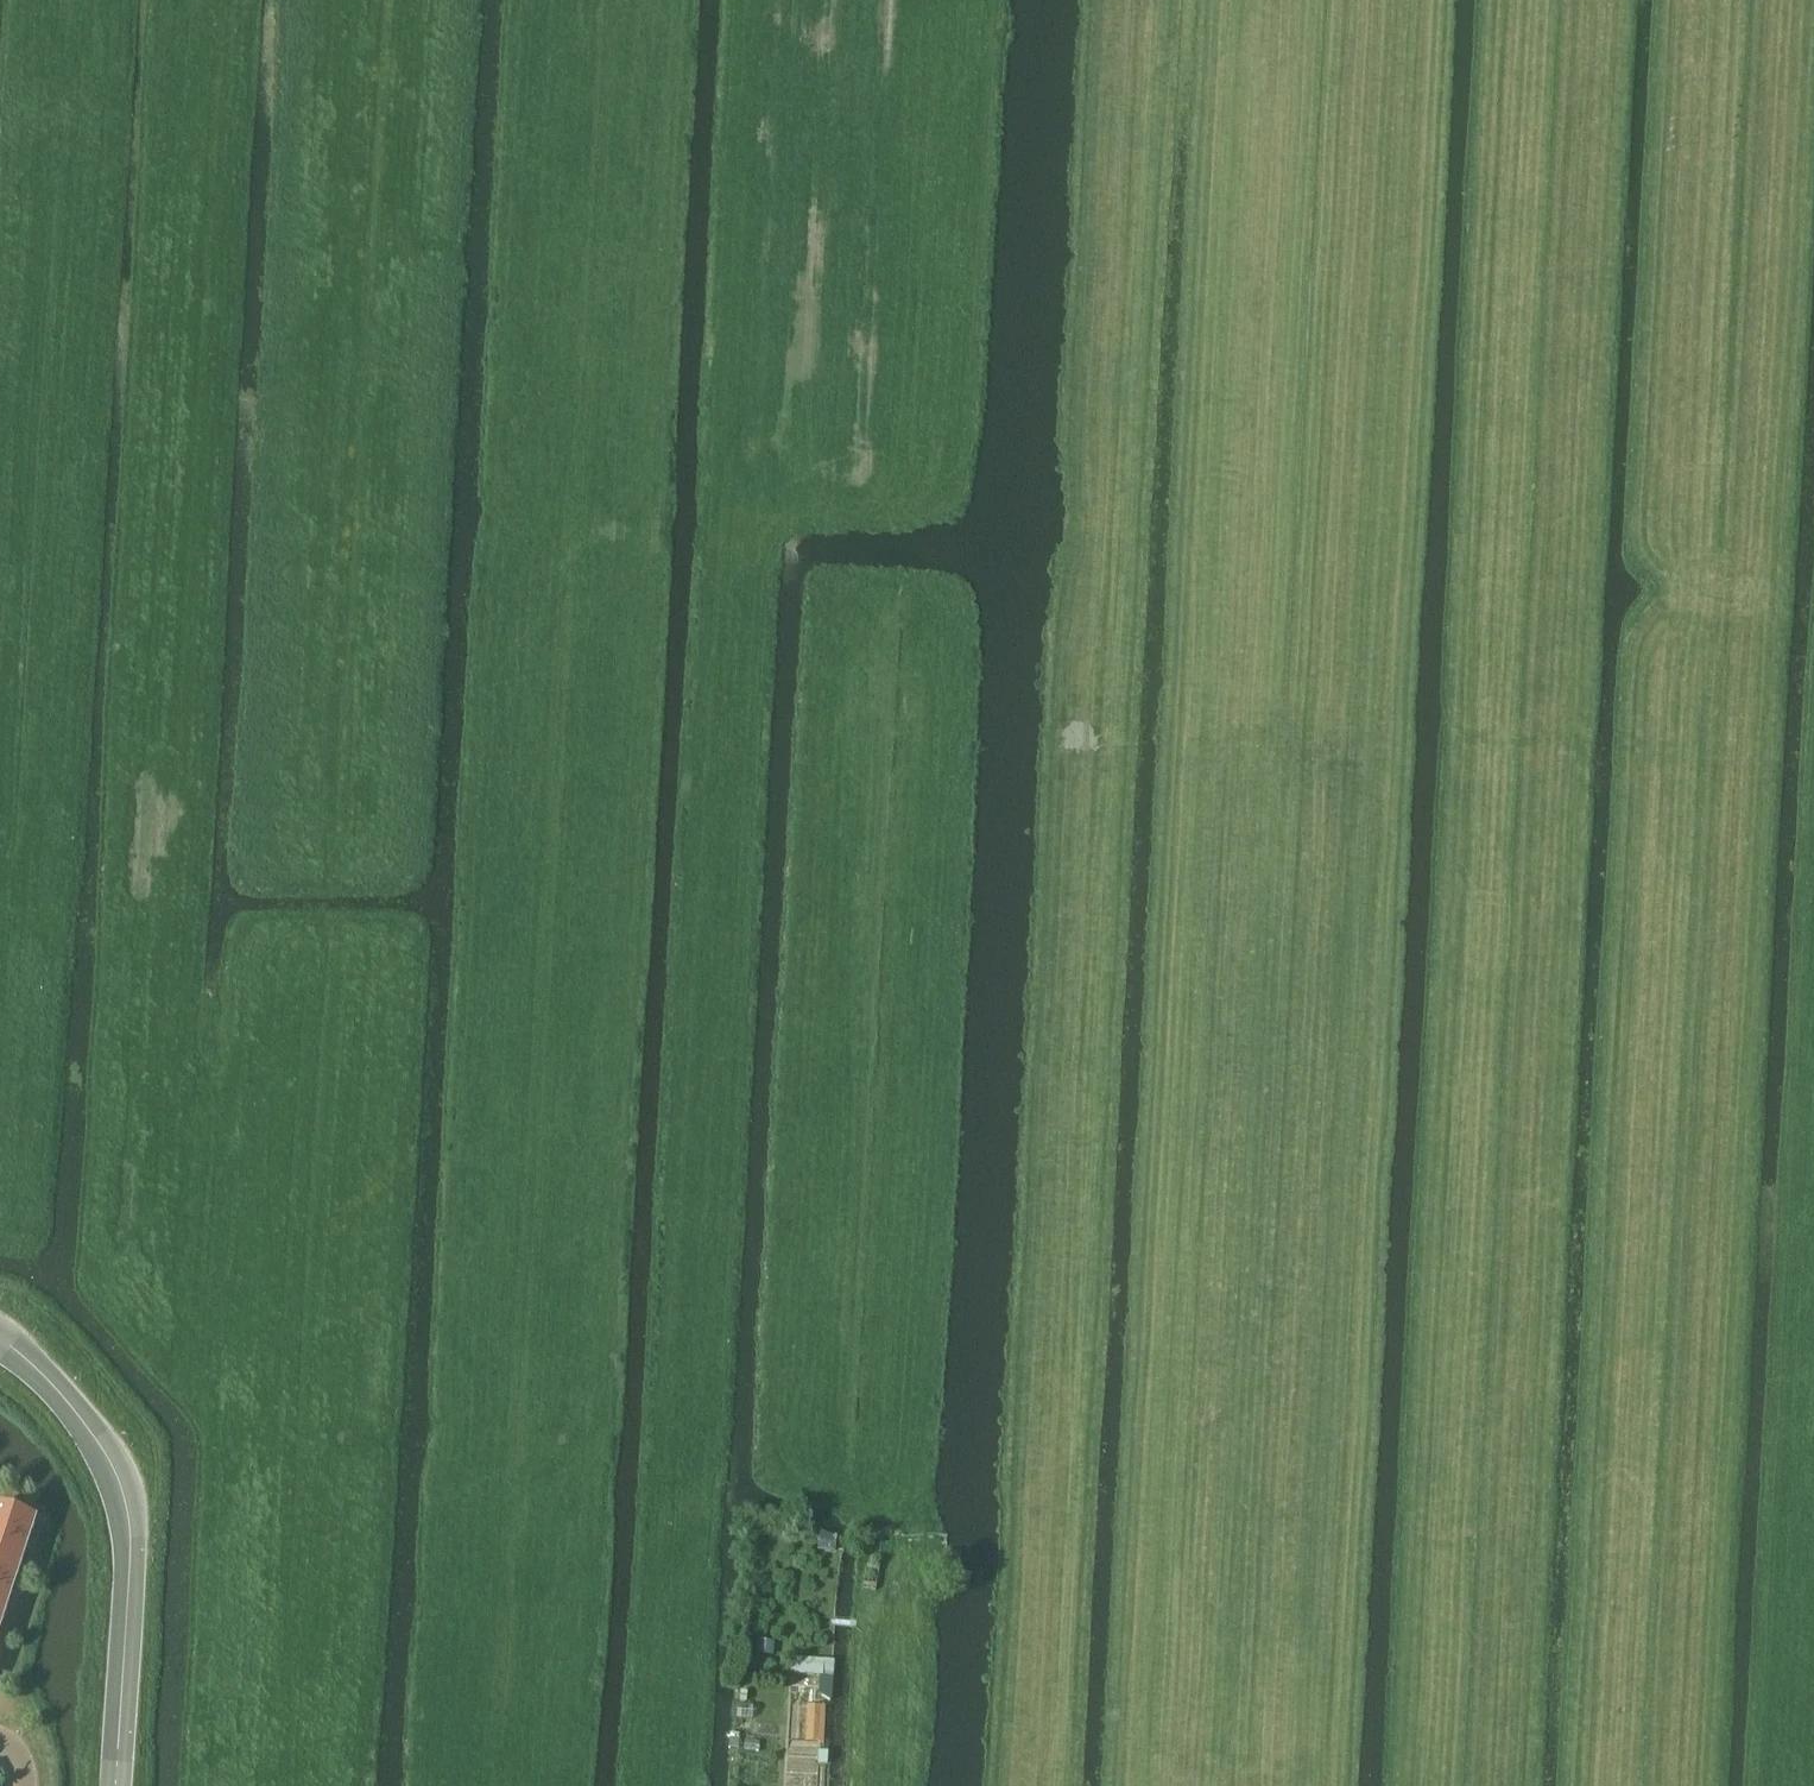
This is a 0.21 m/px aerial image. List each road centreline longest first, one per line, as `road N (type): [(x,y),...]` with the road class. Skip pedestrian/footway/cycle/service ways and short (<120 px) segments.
road 1 (tertiary): [(117,1785),(133,1551),(122,1475),(64,1391),(0,1338)]

